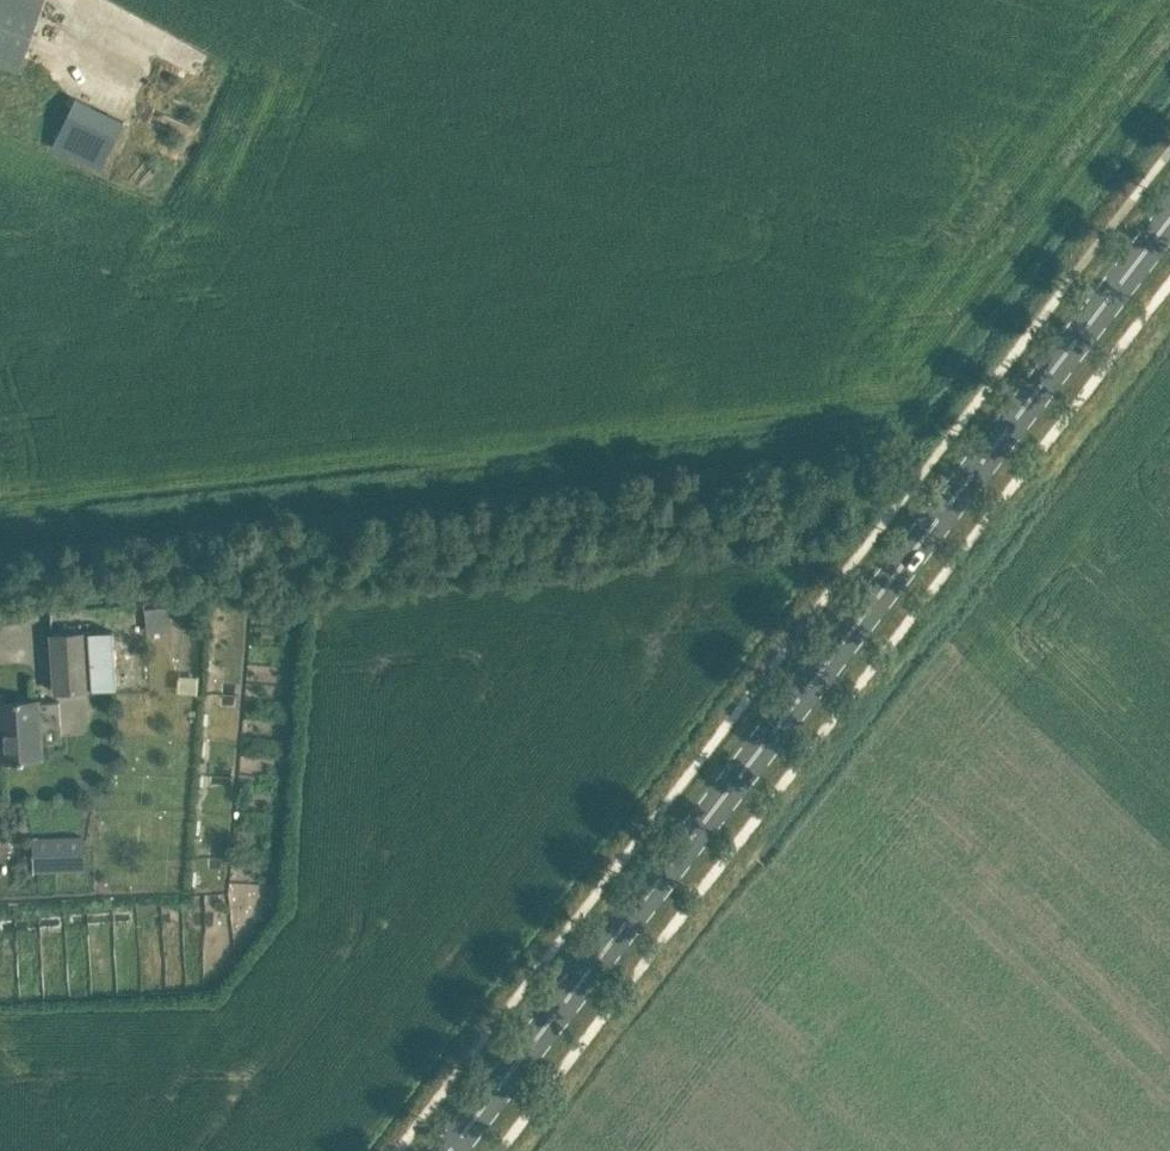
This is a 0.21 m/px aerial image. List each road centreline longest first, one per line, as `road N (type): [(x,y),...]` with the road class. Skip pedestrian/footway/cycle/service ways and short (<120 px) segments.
road 1 (primary): [(446,1150),(1169,225)]

